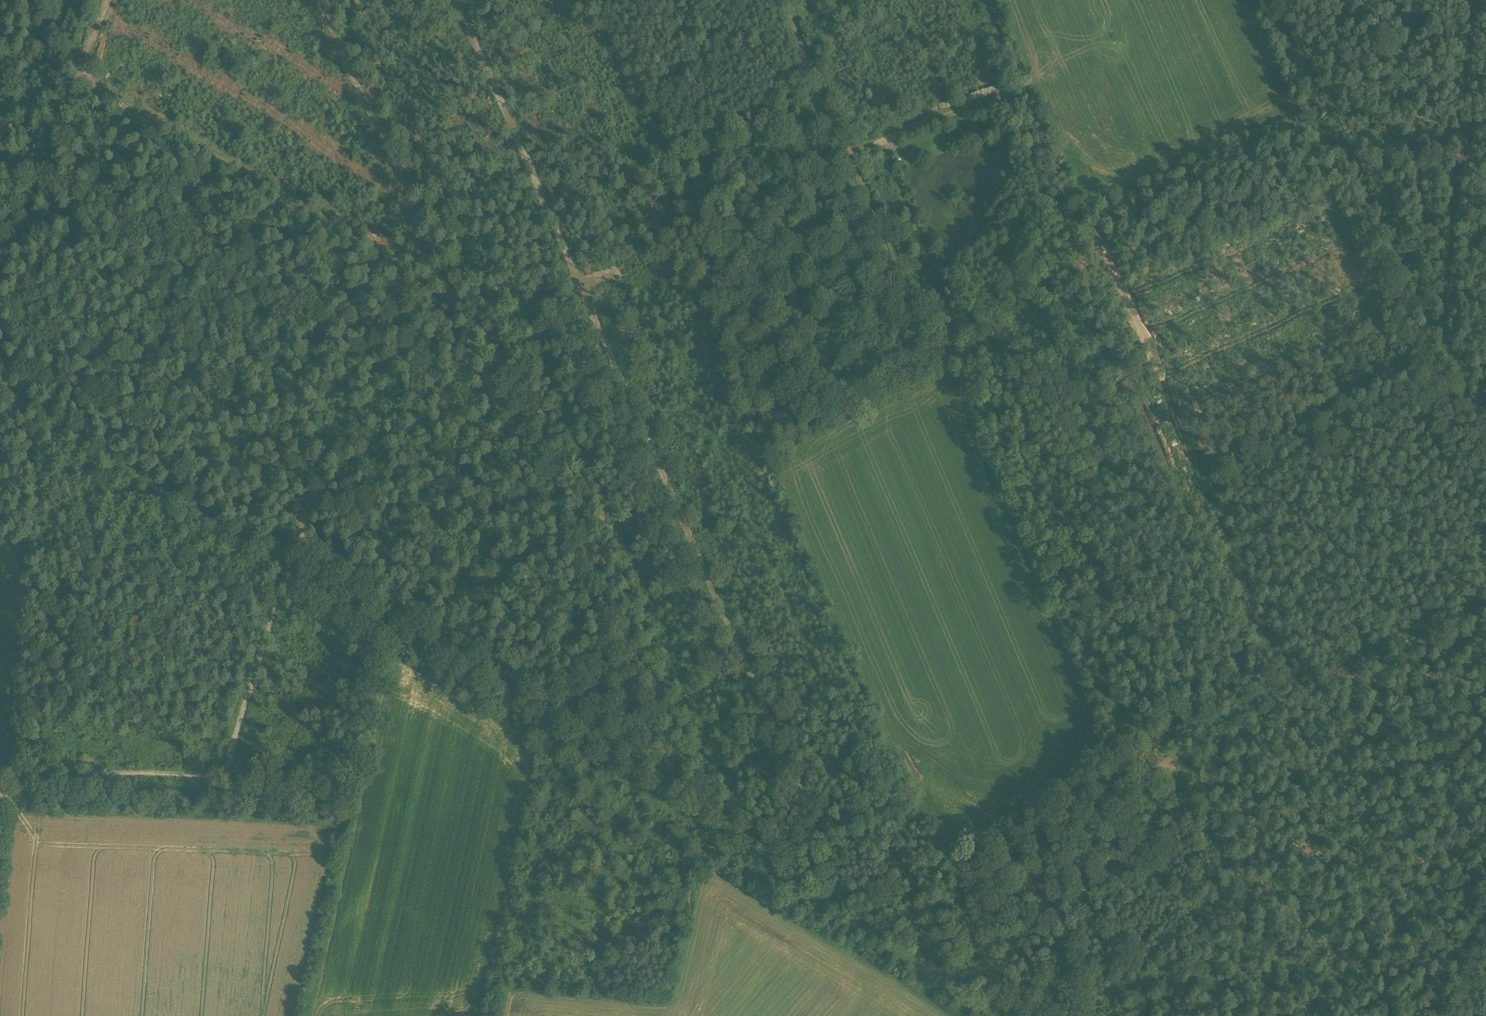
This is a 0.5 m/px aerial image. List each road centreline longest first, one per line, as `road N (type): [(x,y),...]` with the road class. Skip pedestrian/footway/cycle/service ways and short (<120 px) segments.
road 1 (track): [(1019,1015),(0,382)]

